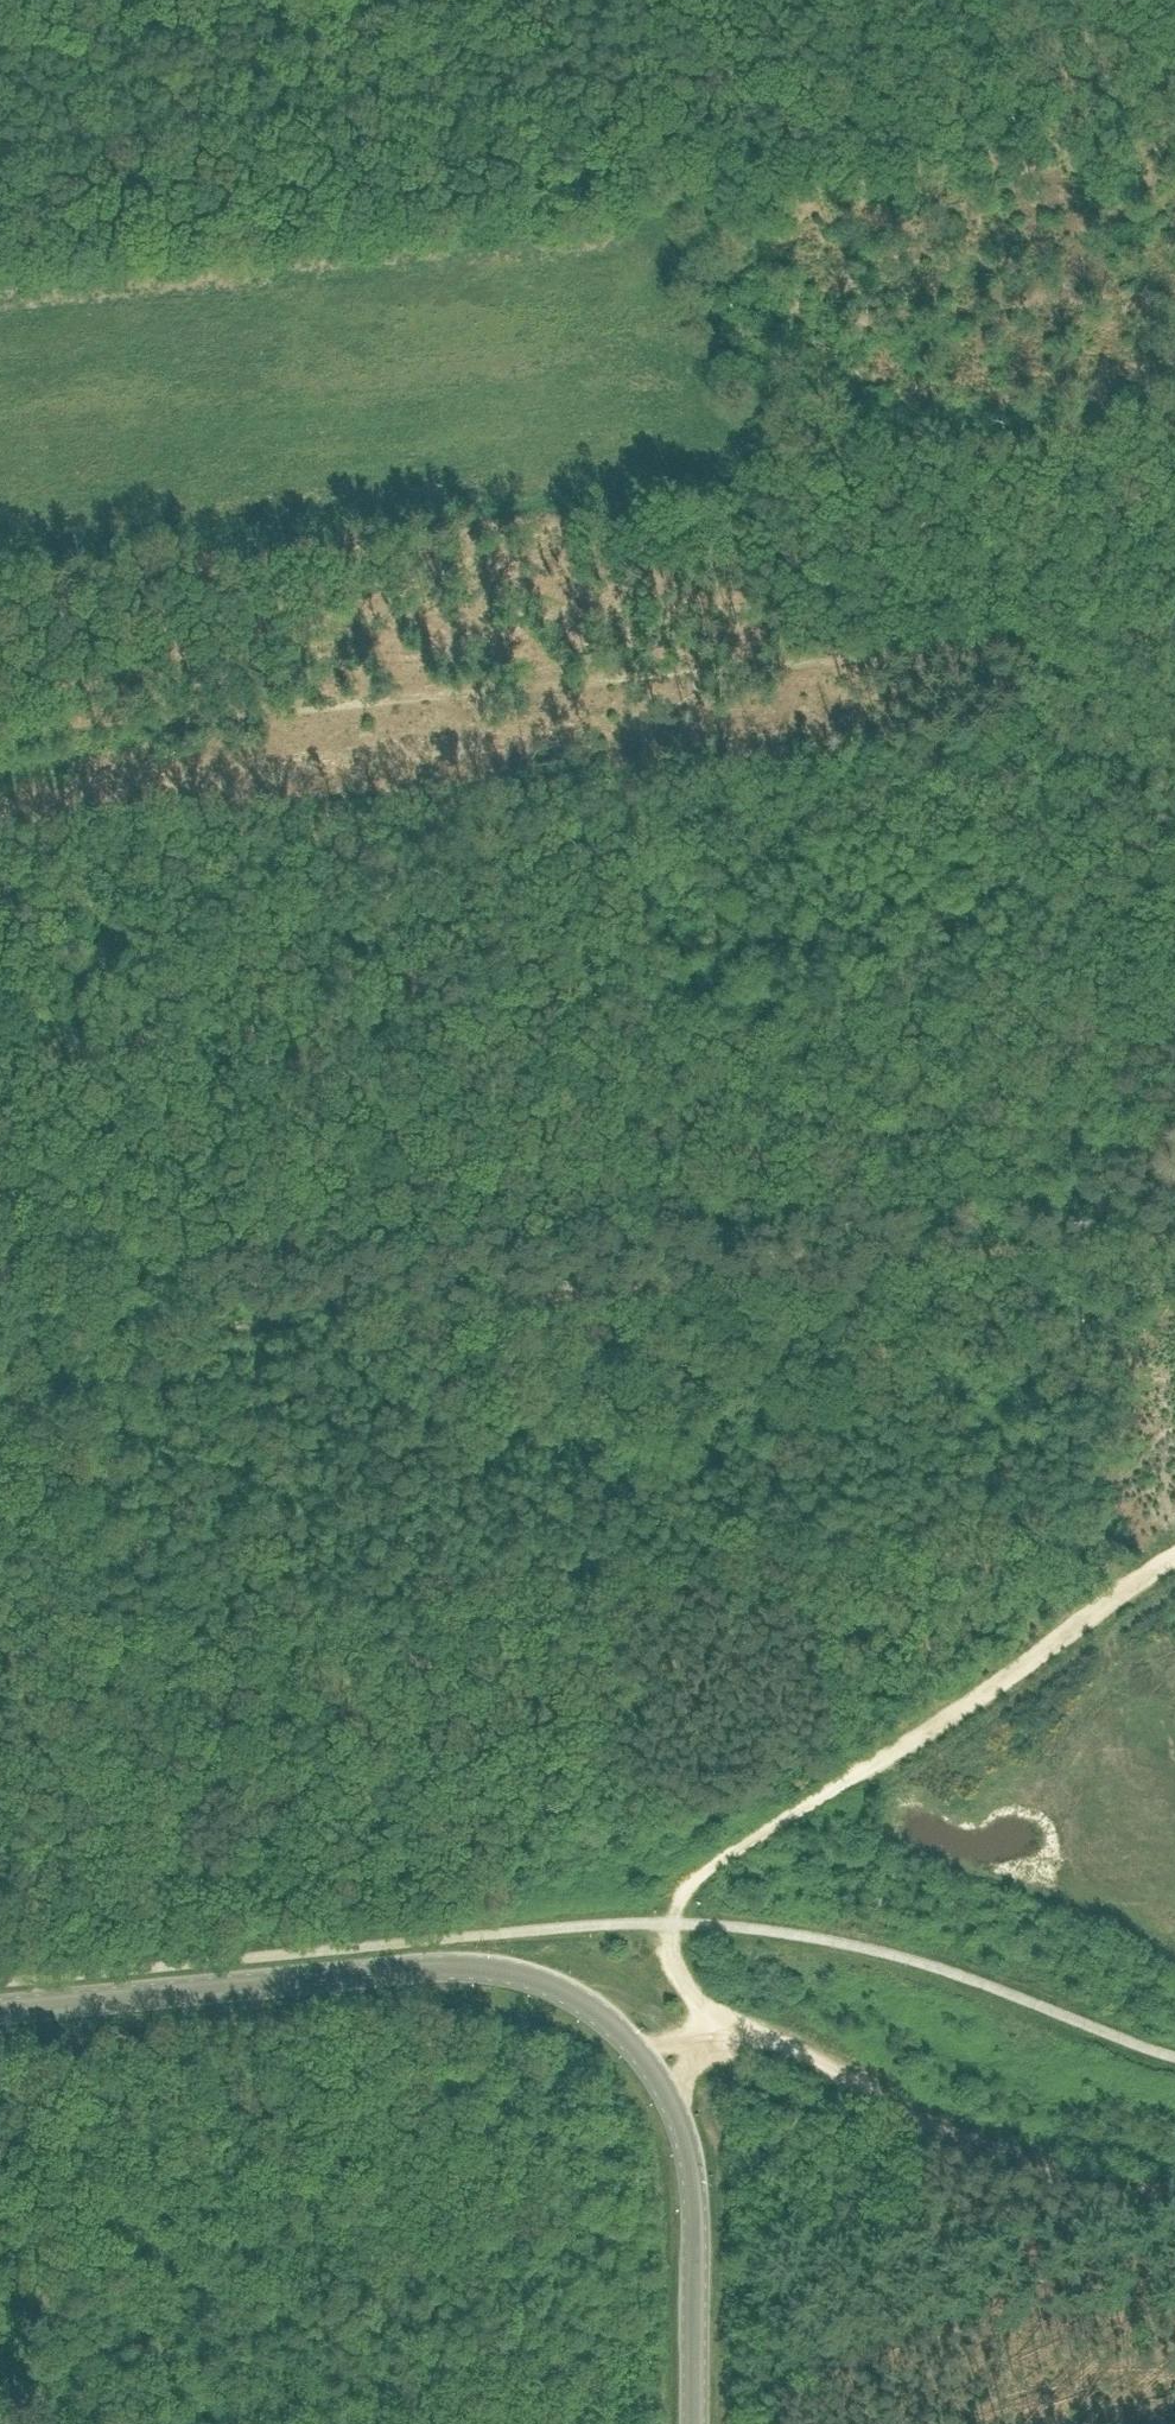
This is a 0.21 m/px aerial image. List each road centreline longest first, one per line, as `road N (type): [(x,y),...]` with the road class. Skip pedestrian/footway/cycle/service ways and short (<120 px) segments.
road 1 (secondary): [(0,2009),(445,1965),(519,1971),(571,1992),(655,2066),(686,2142),(695,2216),(695,2423)]
road 2 (track): [(1174,1558),(1000,1685),(722,1859),(684,1893),(671,1923)]
road 3 (track): [(1174,2194),(1012,2160),(716,2020),(685,1981),(671,1923)]

